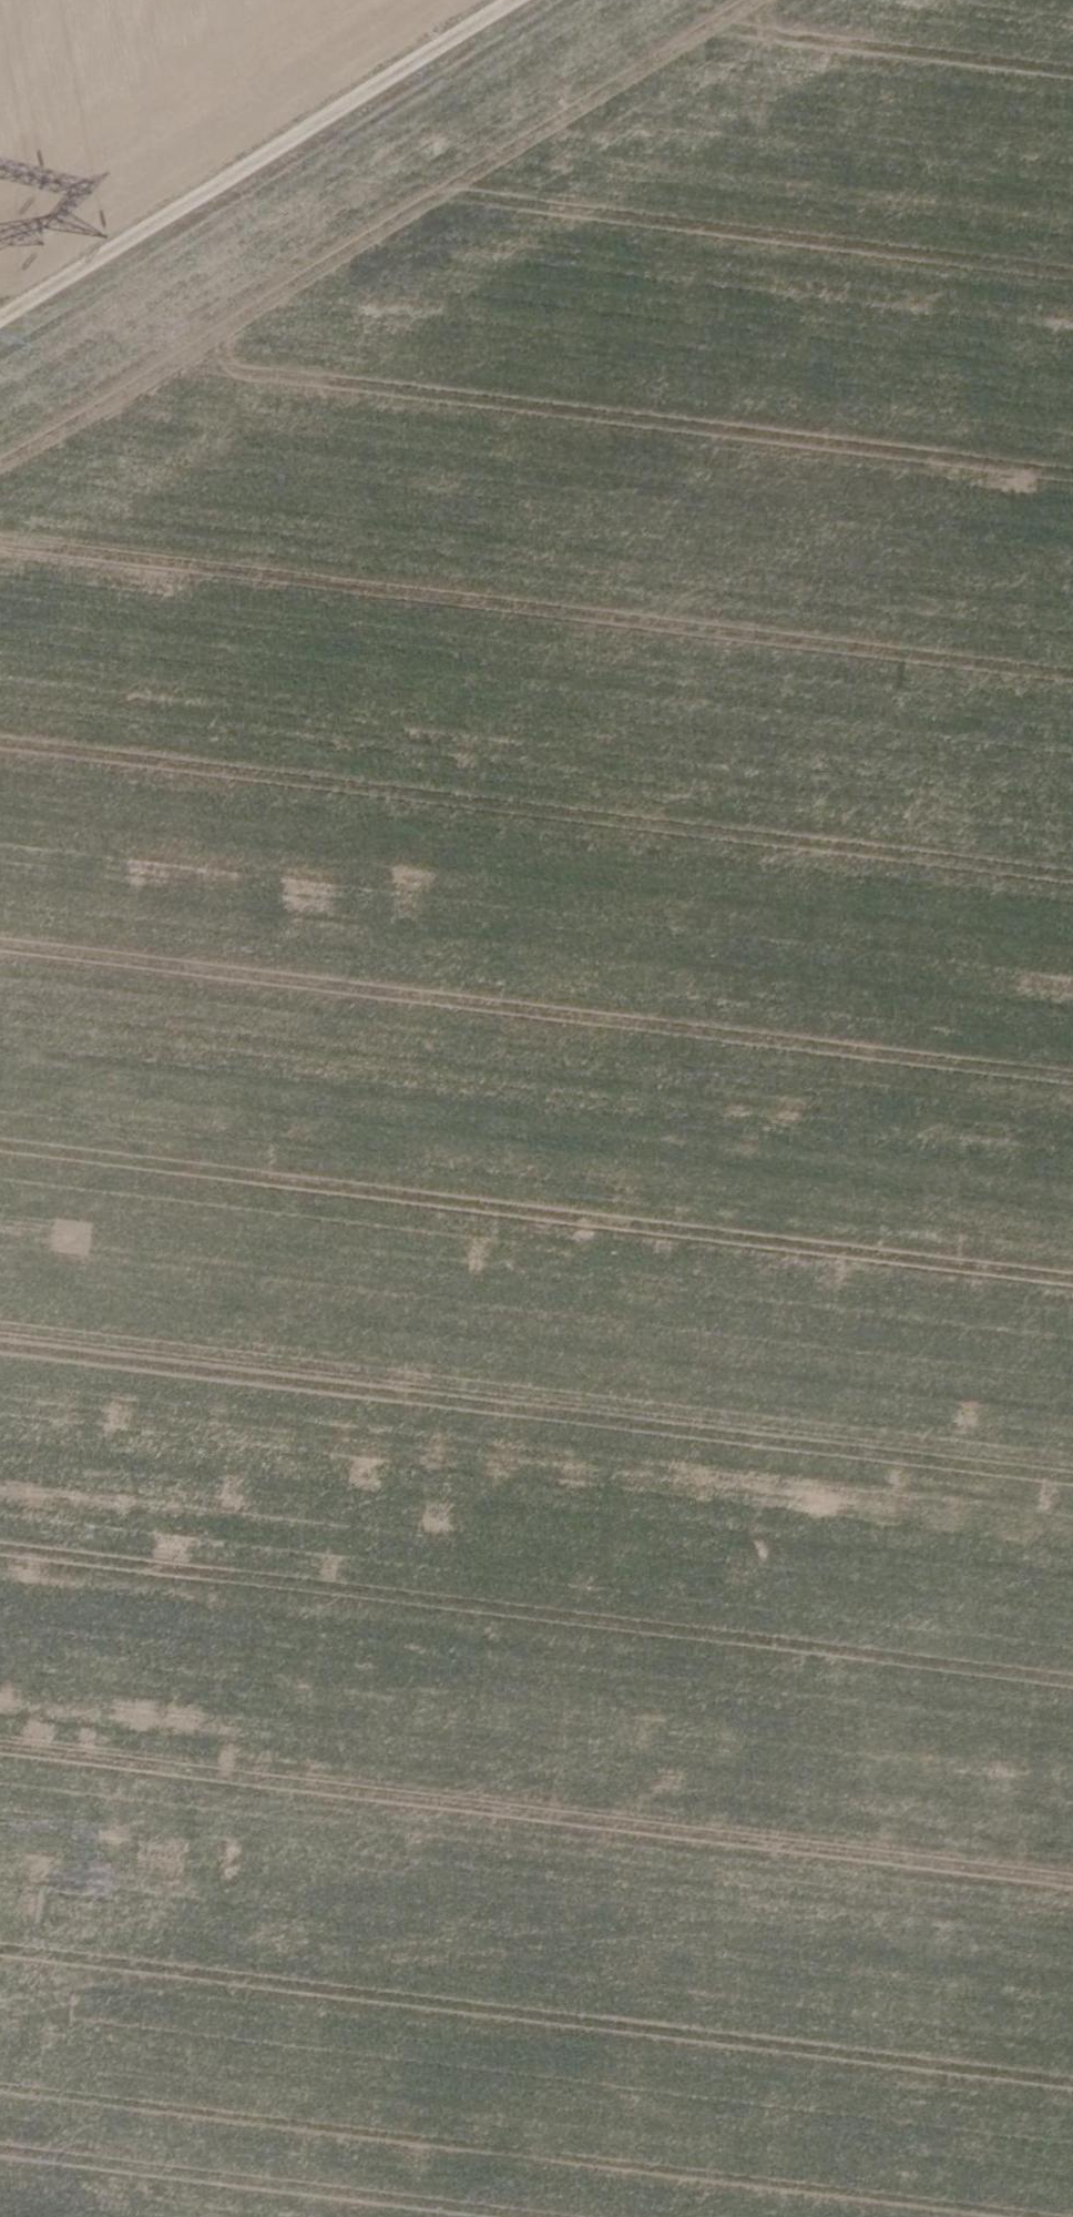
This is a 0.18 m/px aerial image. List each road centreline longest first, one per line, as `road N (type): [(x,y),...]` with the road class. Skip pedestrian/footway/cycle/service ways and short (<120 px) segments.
road 1 (track): [(0,332),(540,0)]

